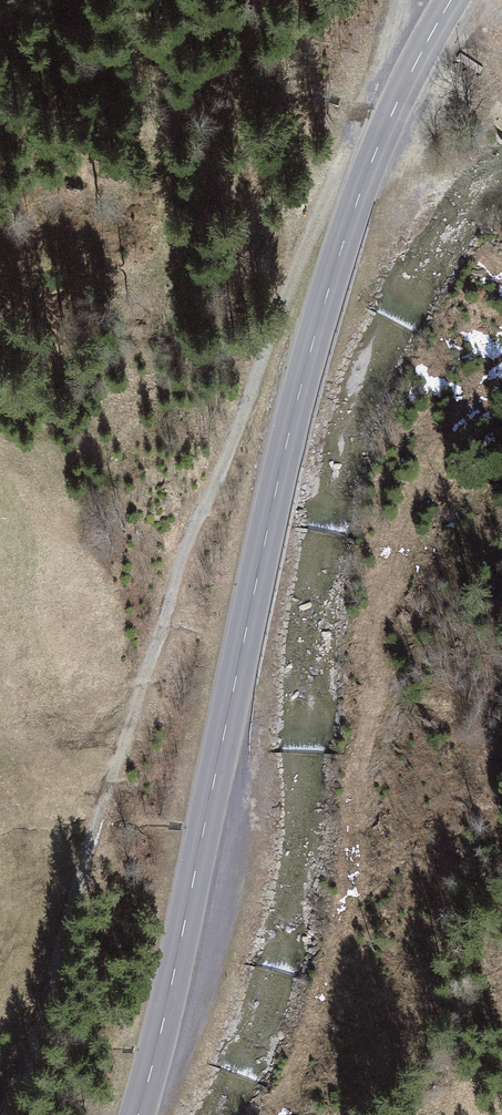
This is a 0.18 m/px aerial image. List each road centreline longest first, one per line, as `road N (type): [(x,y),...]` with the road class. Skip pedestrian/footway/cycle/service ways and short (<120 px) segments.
road 1 (secondary): [(450,0),(405,82),(326,293),(137,1114)]
road 2 (track): [(326,293),(260,366),(218,485),(193,526),(89,850),(40,1029),(4,1114)]

